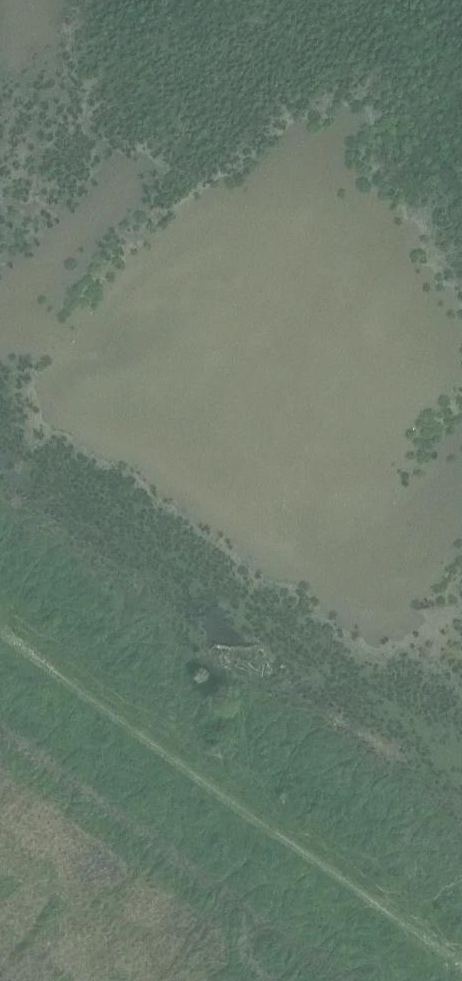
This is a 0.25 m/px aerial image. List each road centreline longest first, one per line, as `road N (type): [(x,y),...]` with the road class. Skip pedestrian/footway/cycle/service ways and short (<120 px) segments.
road 1 (track): [(0,636),(461,974)]

